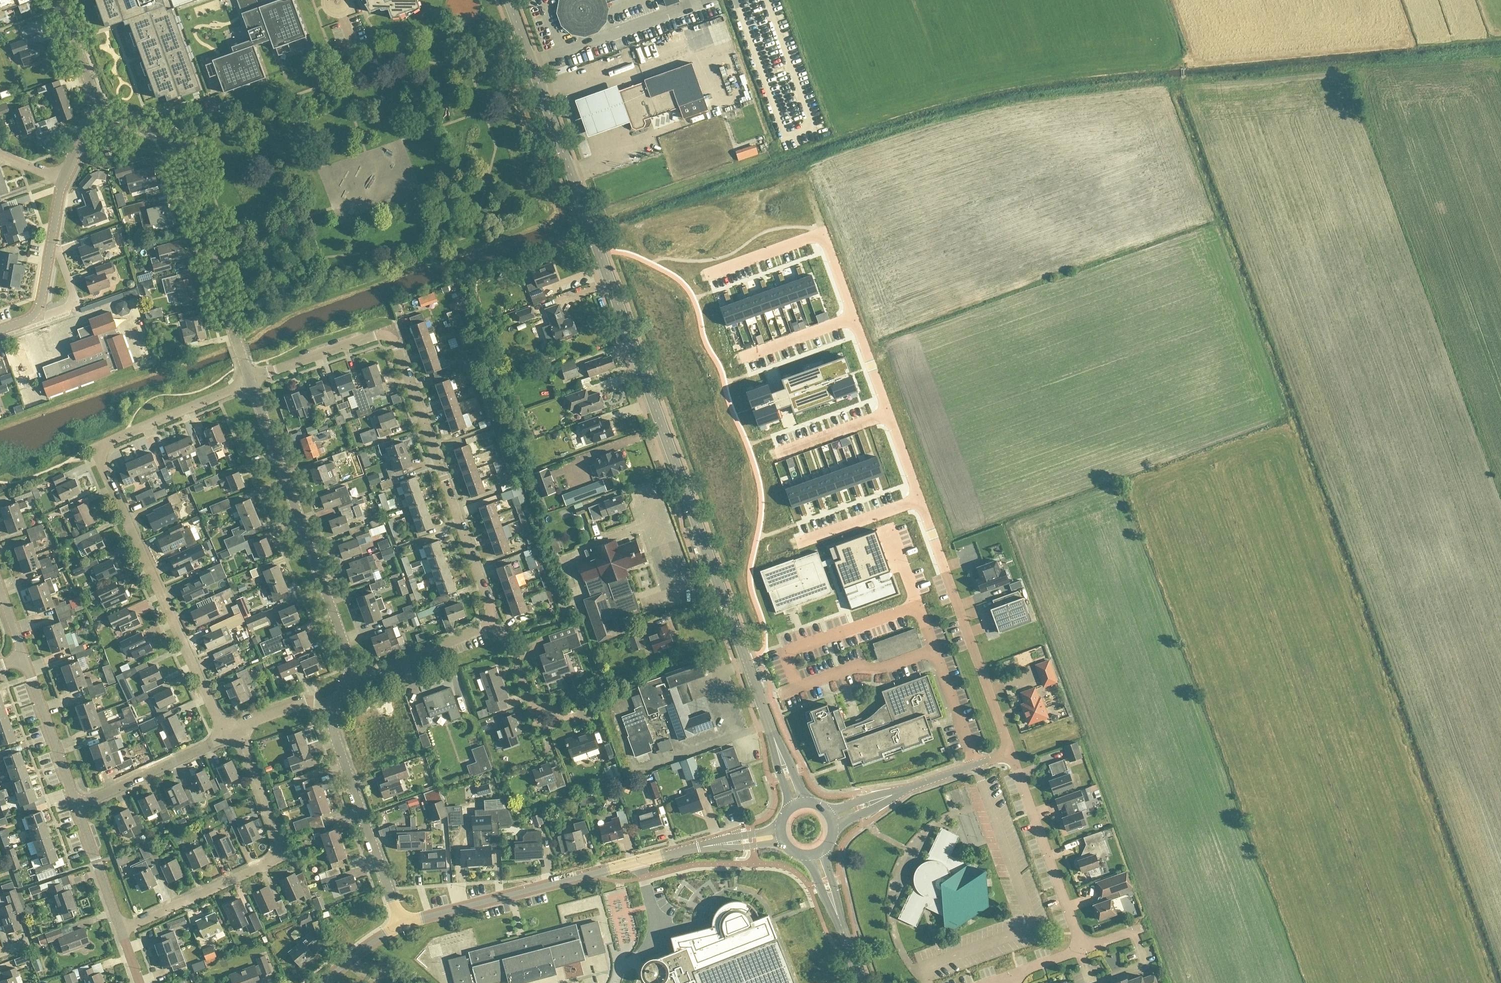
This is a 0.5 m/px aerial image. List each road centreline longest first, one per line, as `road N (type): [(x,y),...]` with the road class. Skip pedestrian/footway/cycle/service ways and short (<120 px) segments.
road 1 (secondary): [(759,701),(508,0)]
road 2 (residential): [(224,736),(98,457),(112,443),(251,383)]
road 3 (residential): [(493,624),(393,341),(376,337),(251,383)]
road 4 (tertiary): [(251,383),(183,154),(103,109)]
road 5 (tertiary): [(346,677),(349,658),(251,383)]
road 6 (residential): [(119,931),(278,856),(237,729)]
road 7 (tertiary): [(401,923),(698,848)]
road 8 (residential): [(1009,753),(919,501)]
road 9 (residential): [(796,688),(784,655),(917,607),(933,651)]
road 10 (tertiary): [(401,923),(333,735),(333,712)]
road 11 (residential): [(853,319),(823,234),(703,276)]
road 12 (residential): [(1080,950),(1009,753)]
road 13 (residential): [(77,807),(224,736)]
road 14 (residential): [(77,807),(22,657)]
road 15 (residential): [(346,677),(374,674),(493,624)]
road 16 (residential): [(933,651),(796,688)]
road 17 (residential): [(119,931),(77,807)]
road 18 (residential): [(800,543),(919,501)]
road 19 (residential): [(973,765),(933,651)]

